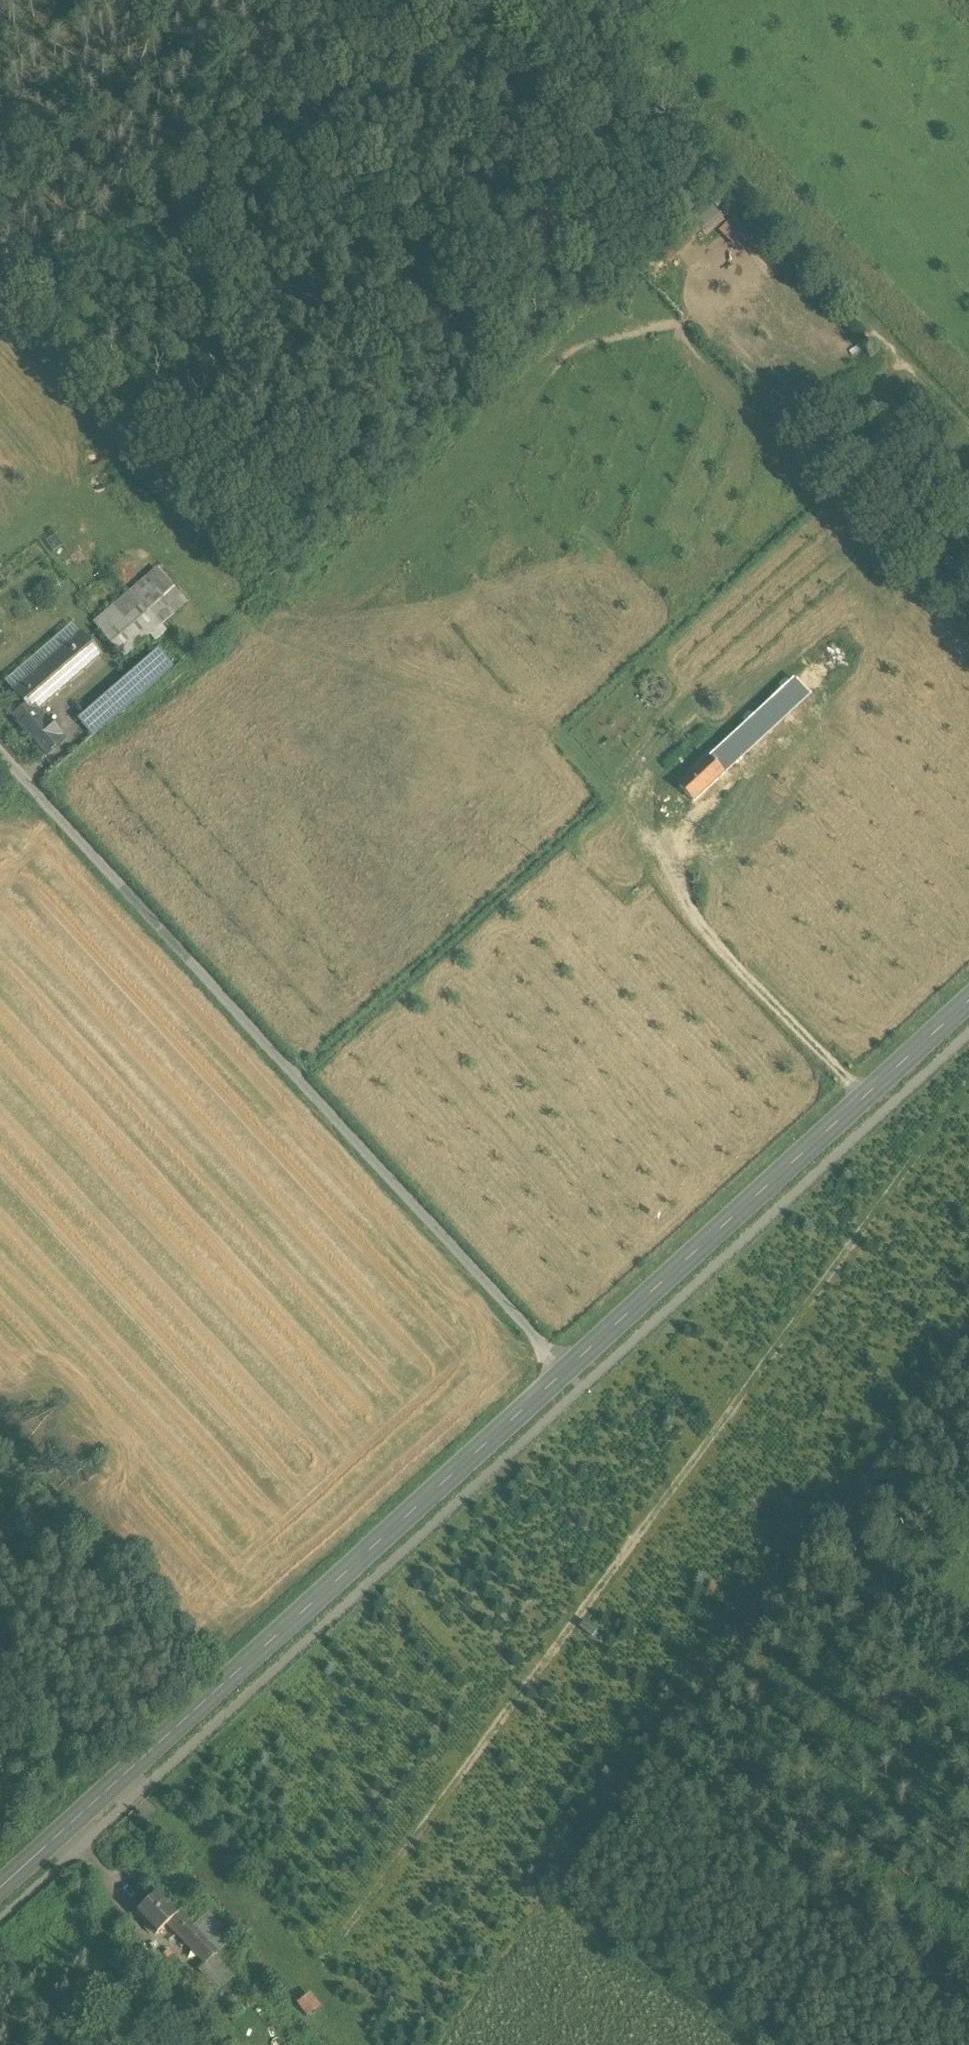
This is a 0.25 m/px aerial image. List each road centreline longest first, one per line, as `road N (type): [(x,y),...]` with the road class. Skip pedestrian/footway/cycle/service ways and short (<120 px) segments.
road 1 (tertiary): [(0,1888),(968,1002)]

